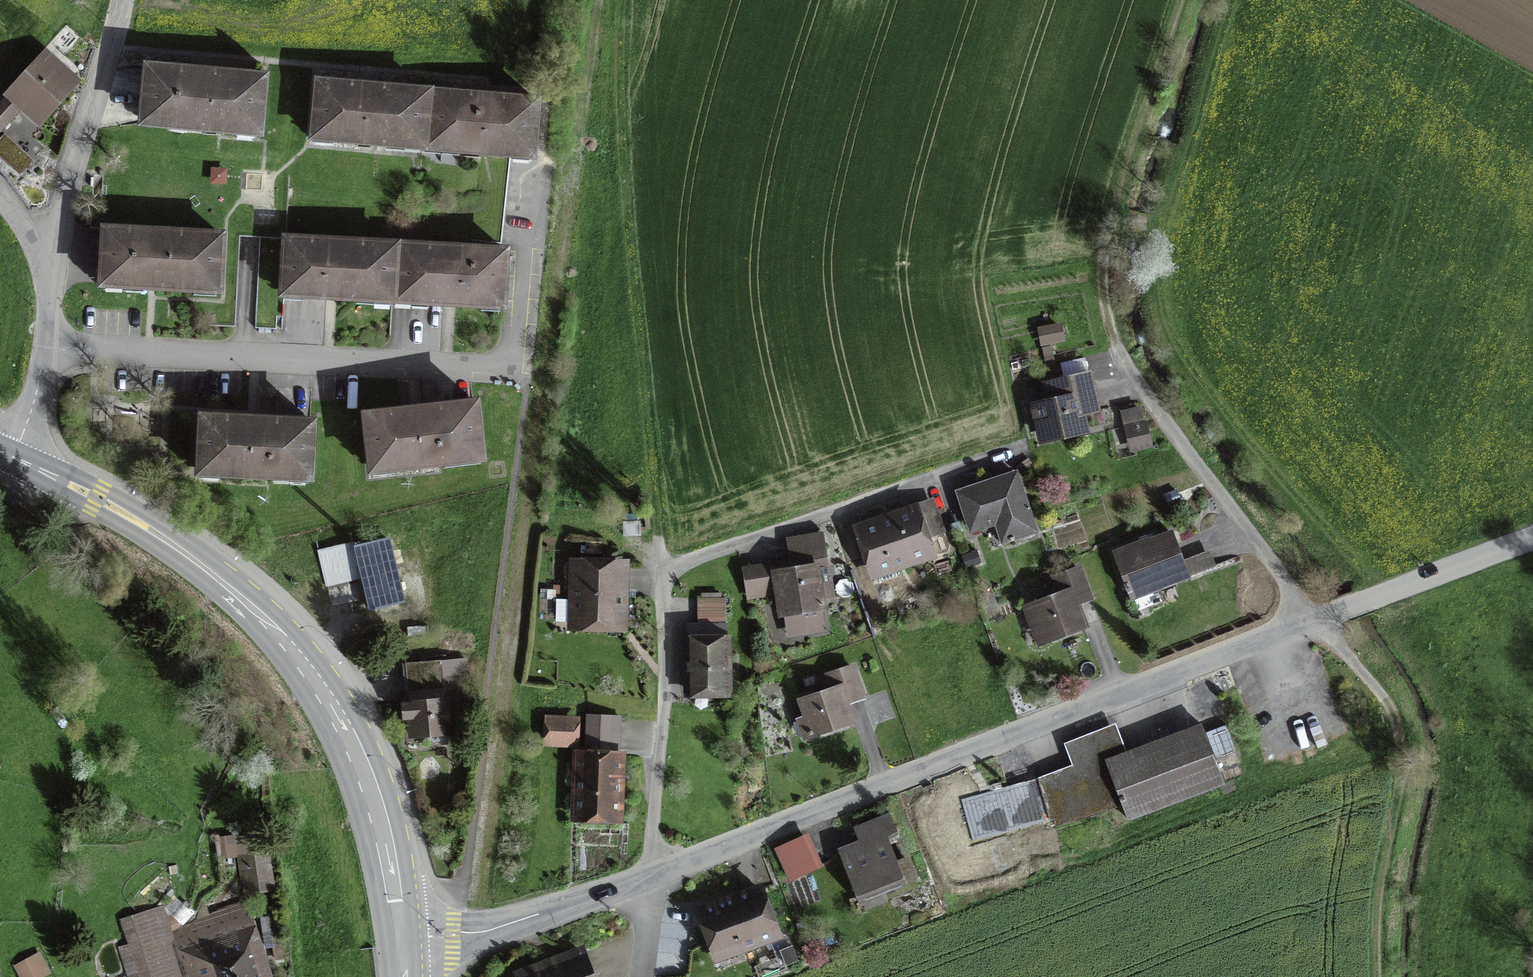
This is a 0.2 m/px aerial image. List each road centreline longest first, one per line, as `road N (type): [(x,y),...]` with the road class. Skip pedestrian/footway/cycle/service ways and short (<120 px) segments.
road 1 (residential): [(653,875),(1312,620)]
road 2 (secondary): [(407,938),(393,843),(370,769),(313,670),(183,552),(15,458)]
road 3 (residential): [(43,343),(250,362),(505,365),(534,180)]
road 4 (track): [(1376,976),(1374,934),(1400,758),(1395,716),(1312,620)]
road 5 (track): [(1125,365),(1103,309),(1106,230),(1179,0)]
road 6 (residential): [(111,49),(489,85)]
road 7 (residential): [(659,569),(1014,456)]
road 8 (residential): [(1312,620),(1125,365)]
road 9 (residential): [(653,875),(664,702),(659,569)]
road 10 (residential): [(407,938),(486,932),(653,875)]
road 11 (residential): [(1312,620),(1532,539)]
road 12 (residential): [(52,271),(81,136),(111,49)]

